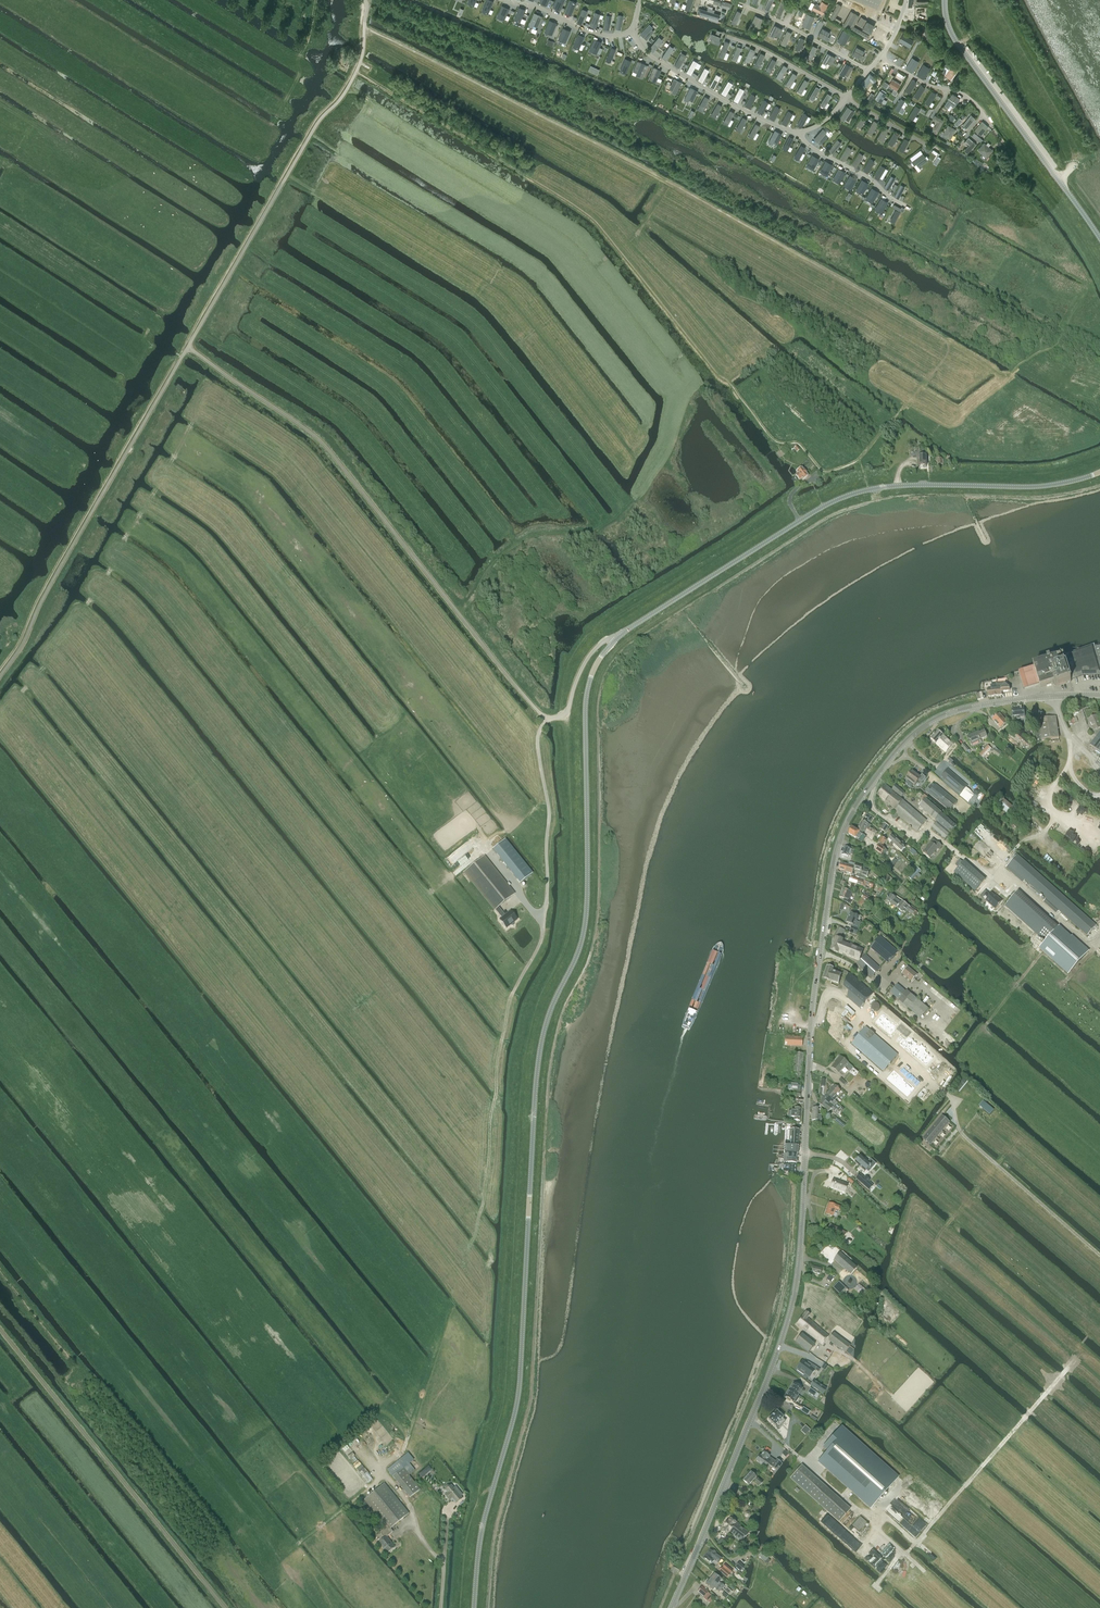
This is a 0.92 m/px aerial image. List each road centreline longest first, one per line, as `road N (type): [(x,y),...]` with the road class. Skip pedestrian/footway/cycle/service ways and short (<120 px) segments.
road 1 (track): [(481,1607),(486,1543),(524,1404),(550,1031),(592,921),(597,680),(619,647),(826,513),(870,497)]
road 2 (tertiary): [(474,1607),(481,1534),(517,1403),(540,1052),(586,919),(586,697),(595,666),(616,640)]
road 3 (track): [(858,461),(946,353),(944,341),(652,172),(364,27)]
road 4 (track): [(858,461),(825,473),(800,446),(773,440),(592,219),(356,72)]
road 5 (tertiary): [(671,1607),(792,1304),(811,1022)]
road 6 (tertiary): [(616,640),(850,495),(892,486),(1038,487),(1099,472)]
road 7 (tertiary): [(811,1022),(838,846),(899,750),(960,710),(1099,696)]
road 8 (track): [(544,914),(539,947),(509,1000),(486,1187),(470,1245)]
road 9 (tertiary): [(1099,239),(958,44),(944,0)]
road 10 (track): [(870,497),(1044,493),(1099,481)]
road 11 (residential): [(958,1125),(951,1099),(837,991),(825,992),(811,1022)]
road 12 (track): [(1013,1432),(874,1587)]
road 13 (track): [(1099,1254),(958,1125)]
road 14 (track): [(457,612),(491,560),(518,539),(590,528)]
road 15 (unclassified): [(541,714),(565,714),(587,659),(616,640)]

